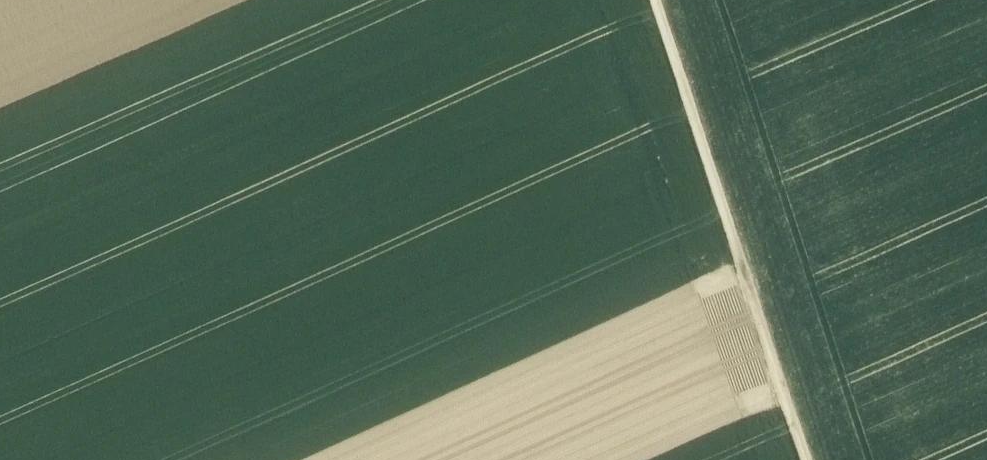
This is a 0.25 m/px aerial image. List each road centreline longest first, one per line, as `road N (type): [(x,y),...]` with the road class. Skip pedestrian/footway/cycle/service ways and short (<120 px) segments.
road 1 (track): [(666,0),(812,459)]

